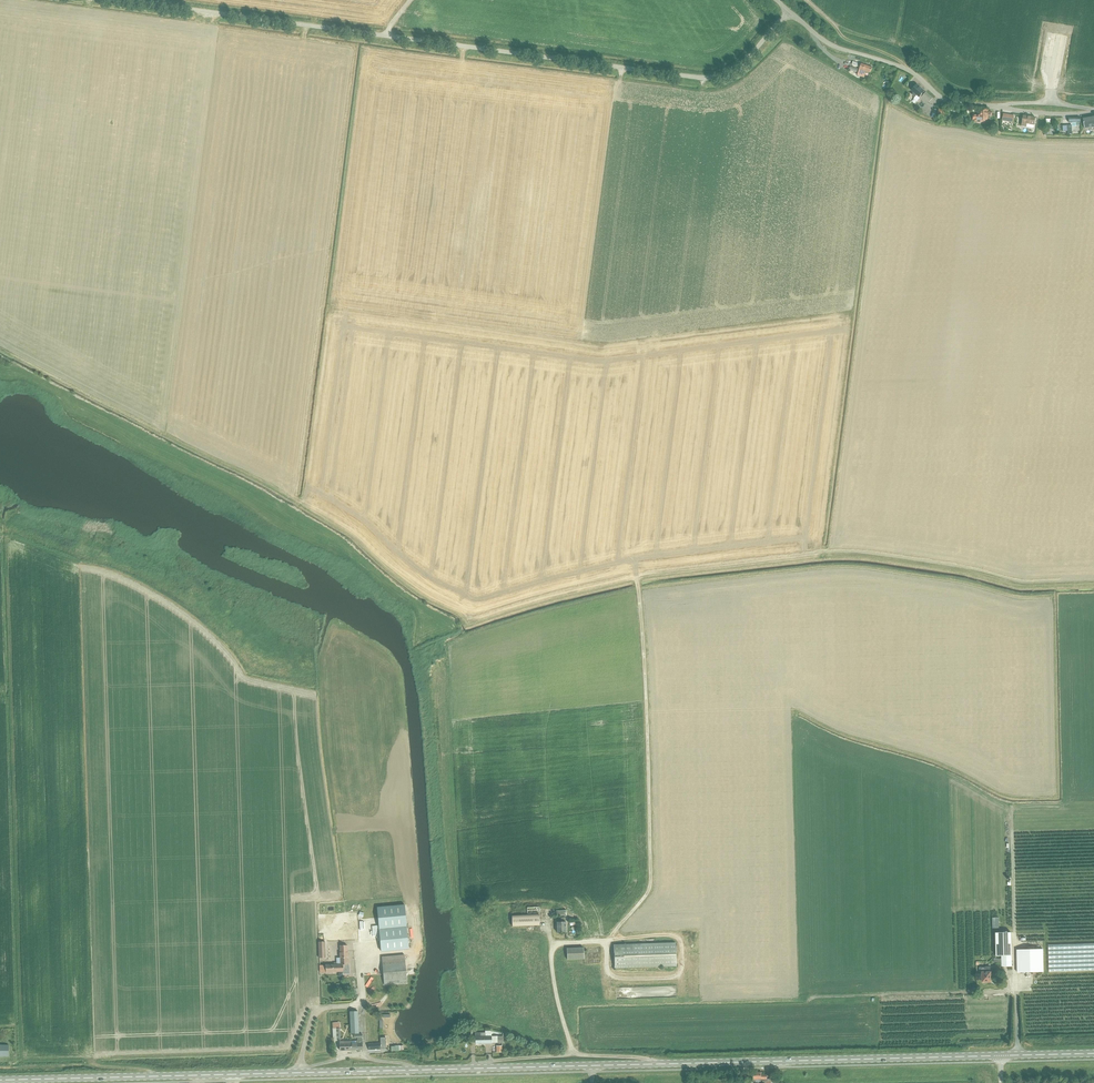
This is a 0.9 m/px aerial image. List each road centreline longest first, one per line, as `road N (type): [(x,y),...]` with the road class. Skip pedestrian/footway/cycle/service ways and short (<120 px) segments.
road 1 (primary): [(0,1080),(1000,1056)]
road 2 (unclassified): [(787,12),(745,60),(713,76),(125,0)]
road 3 (unclassified): [(787,12),(834,45),(900,66),(958,102),(1093,112)]
road 4 (track): [(552,944),(672,935),(683,944),(682,969),(669,978),(621,978),(607,967)]
road 5 (track): [(1011,803),(1015,947)]

